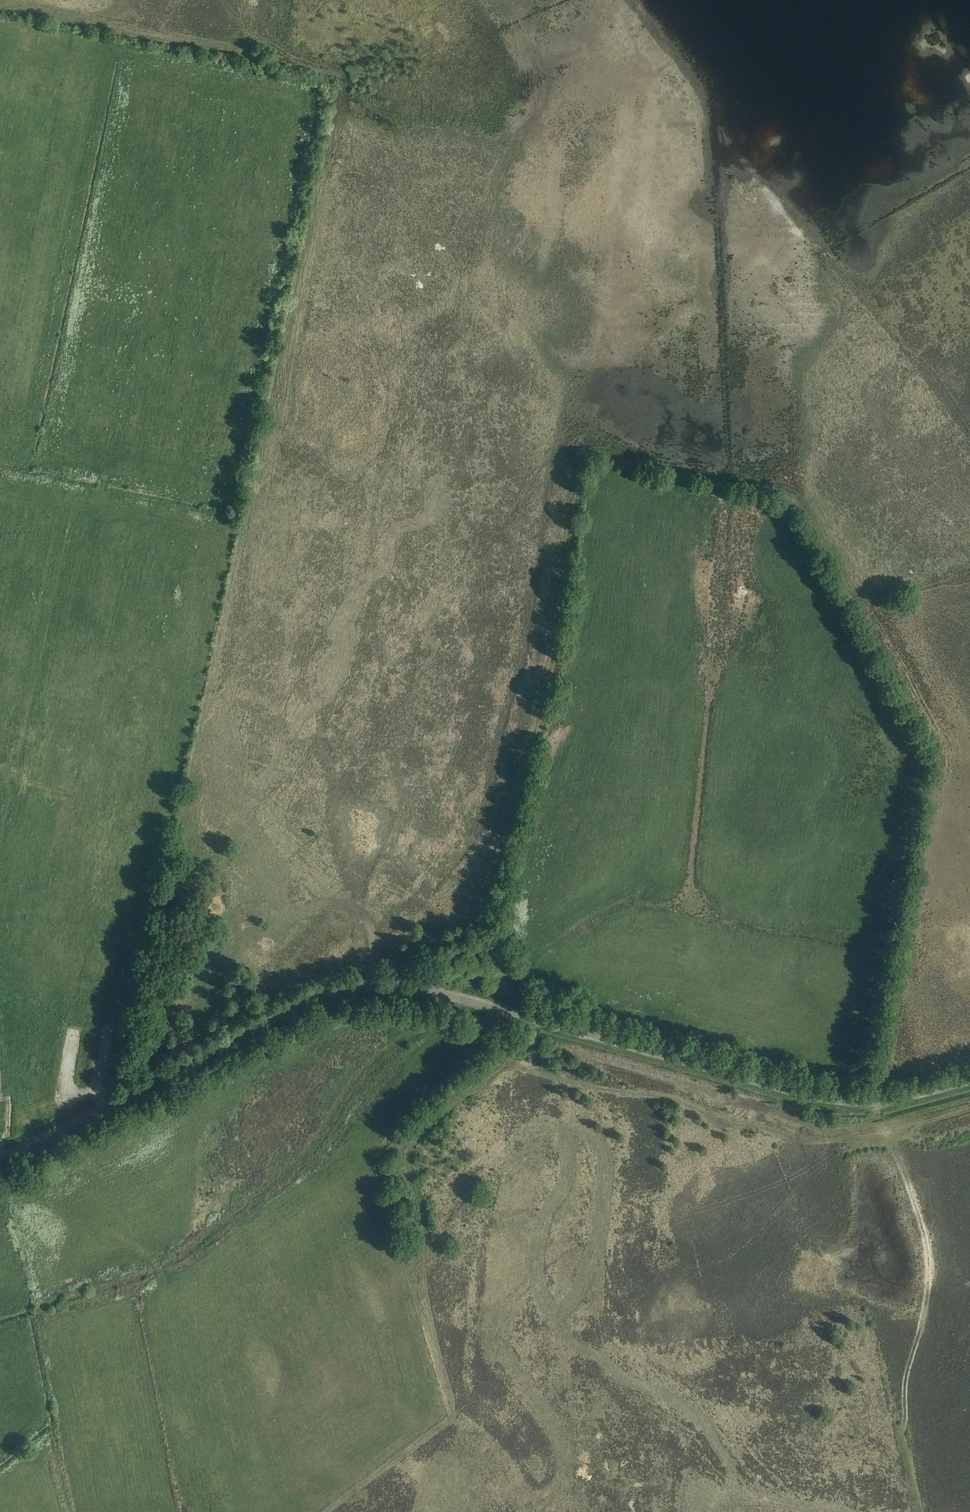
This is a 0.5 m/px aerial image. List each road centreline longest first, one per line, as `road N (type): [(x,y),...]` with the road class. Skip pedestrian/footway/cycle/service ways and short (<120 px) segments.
road 1 (unclassified): [(0,1156),(328,994),(405,987),(543,1022)]
road 2 (unclassified): [(969,1080),(845,1102),(543,1022)]

